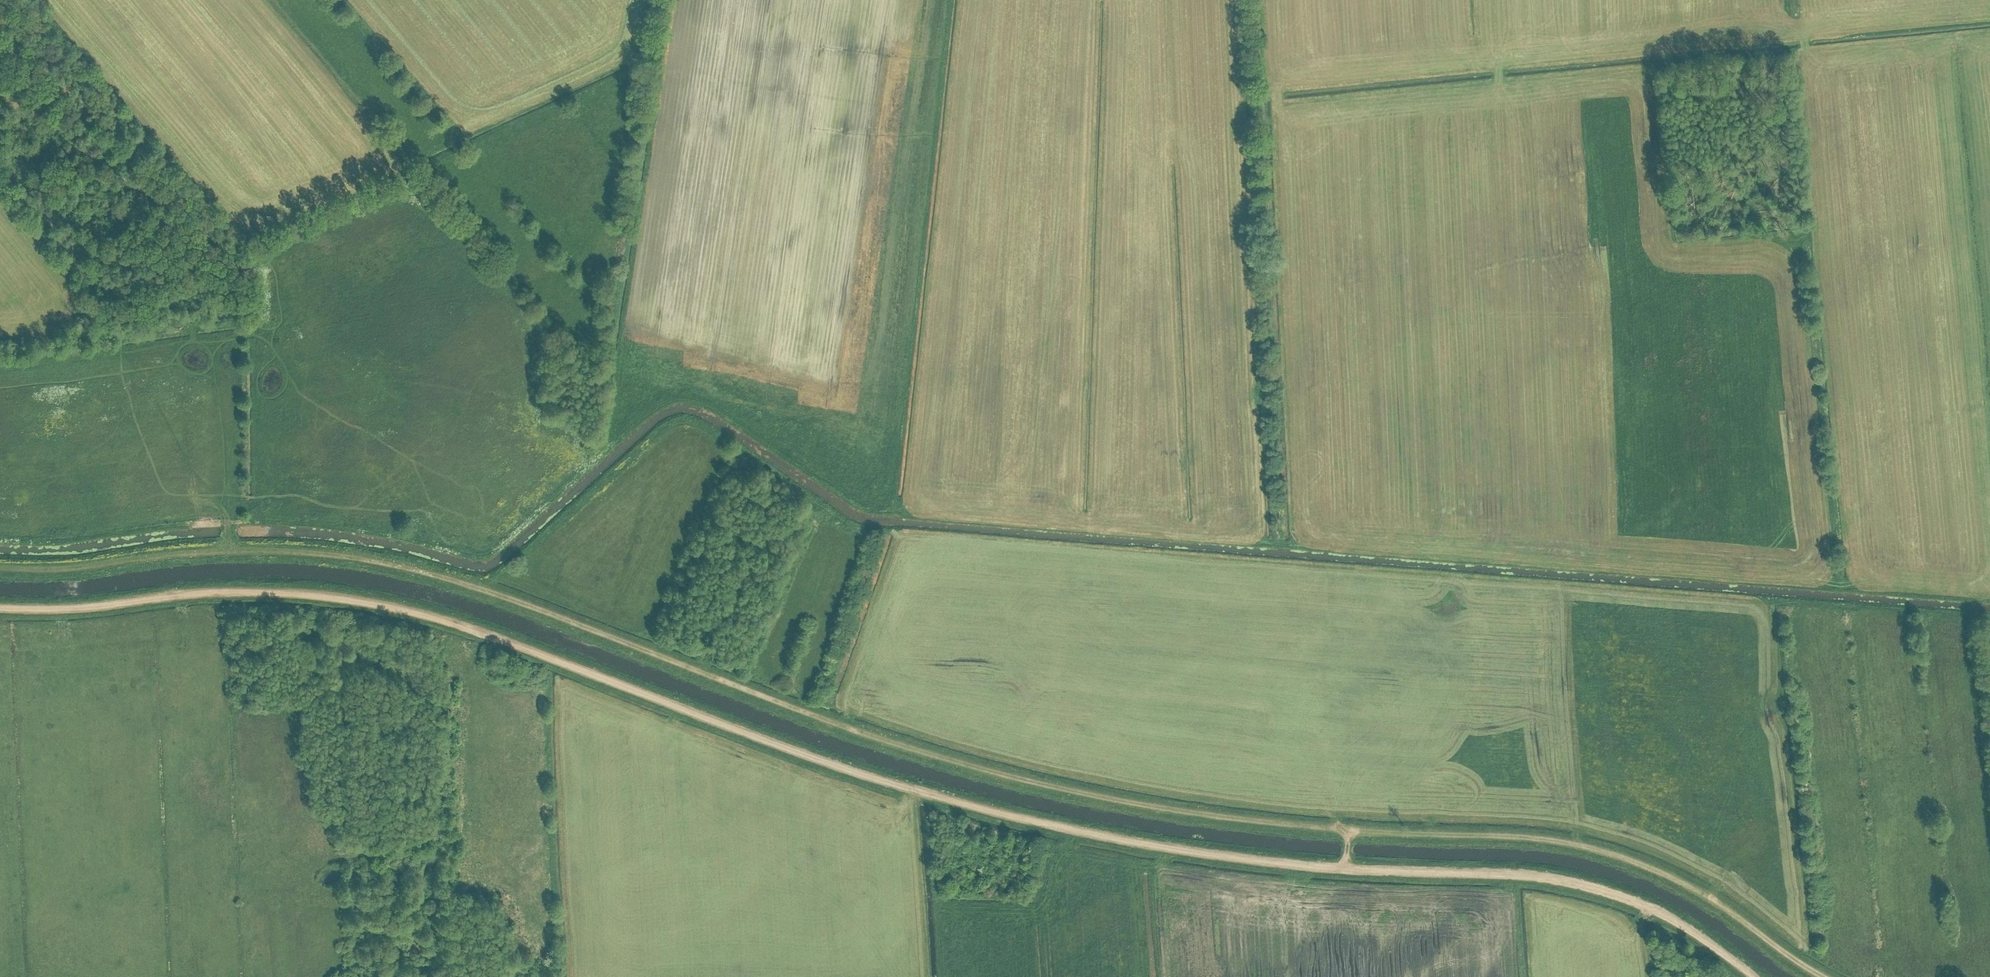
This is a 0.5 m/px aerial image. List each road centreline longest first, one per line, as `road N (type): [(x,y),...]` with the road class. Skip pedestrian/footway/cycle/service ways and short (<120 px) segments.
road 1 (track): [(0,607),(240,591),(394,606),(920,790),(1134,841),(1345,868)]
road 2 (track): [(227,550),(333,554),(437,575),(830,720),(1040,782),(1349,829)]
road 3 (track): [(1349,829),(1533,836),(1597,848),(1688,884),(1826,976)]
road 4 (track): [(1345,868),(1510,873),(1583,885),(1667,917),(1755,976)]
road 5 (track): [(0,567),(227,550)]

